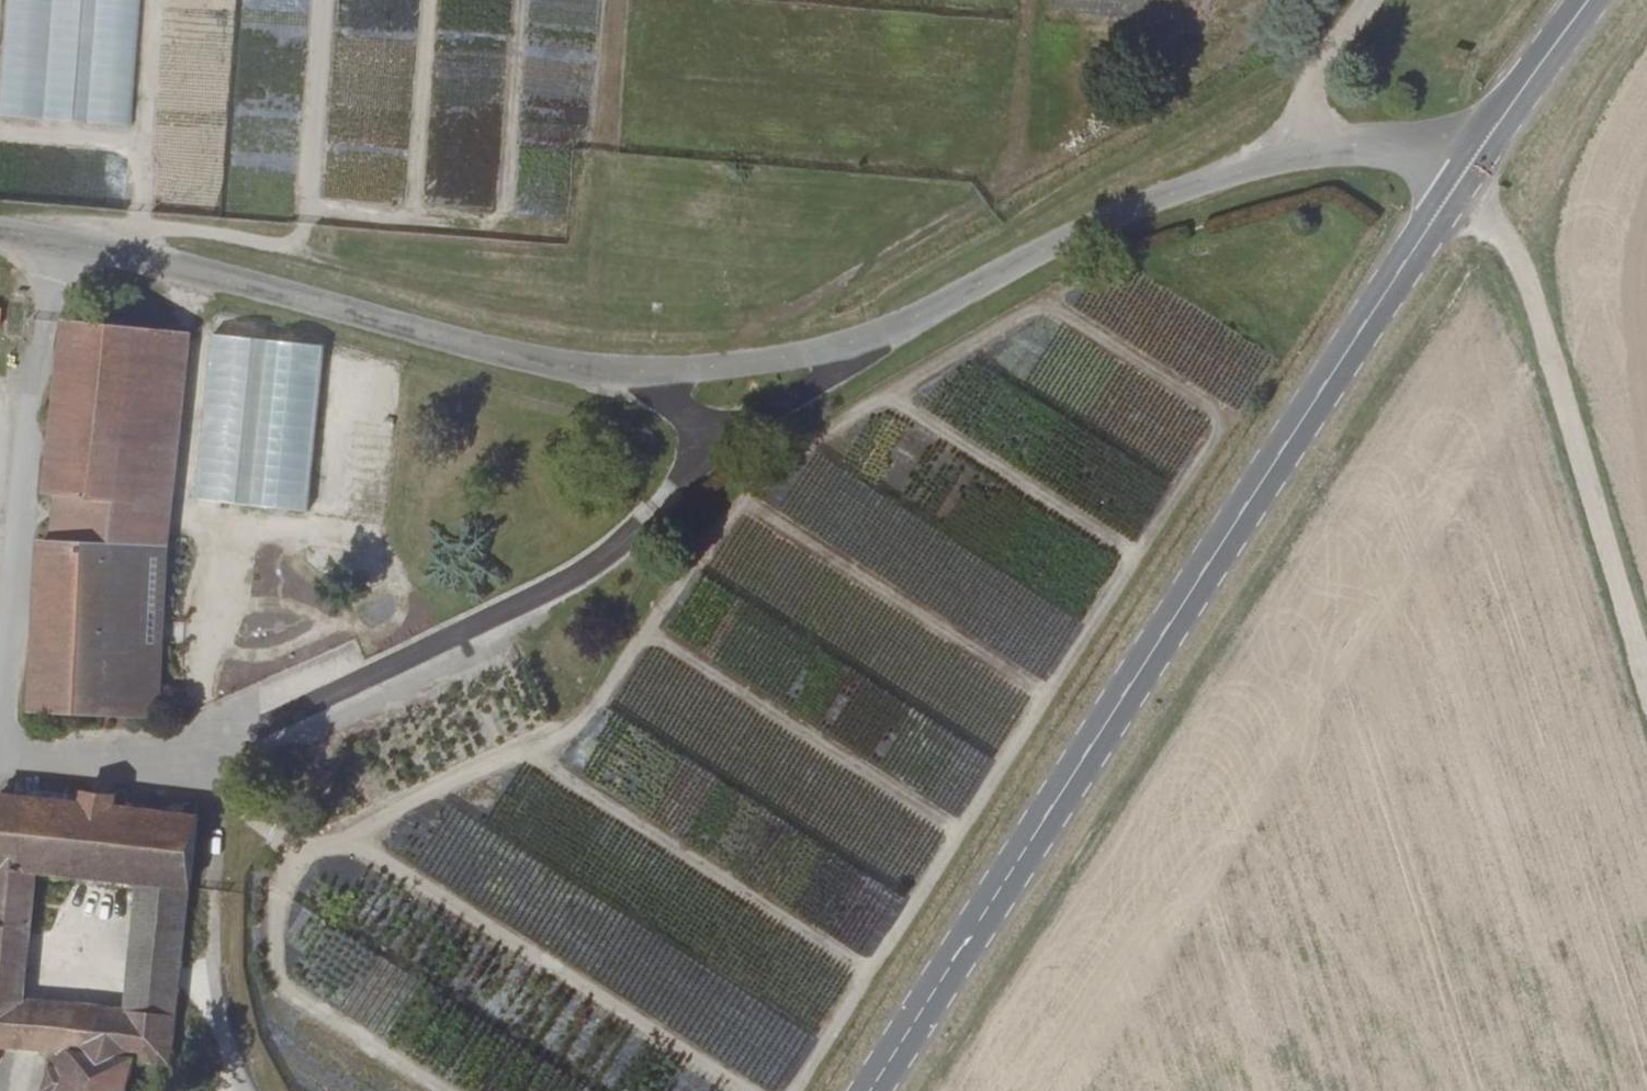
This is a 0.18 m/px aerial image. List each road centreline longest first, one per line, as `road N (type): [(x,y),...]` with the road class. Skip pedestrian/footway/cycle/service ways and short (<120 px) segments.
road 1 (tertiary): [(1462,179),(1402,149),(1303,151),(1191,192),(874,336),(739,373),(604,378),(458,347),(137,255),(0,238)]
road 2 (primary): [(1462,179),(1252,493),(872,1090)]
road 3 (unclassified): [(1462,179),(1497,210),(1520,269),(1646,675)]
road 4 (primary): [(1595,0),(1462,179)]
road 5 (track): [(1303,151),(1303,104),(1371,0)]

